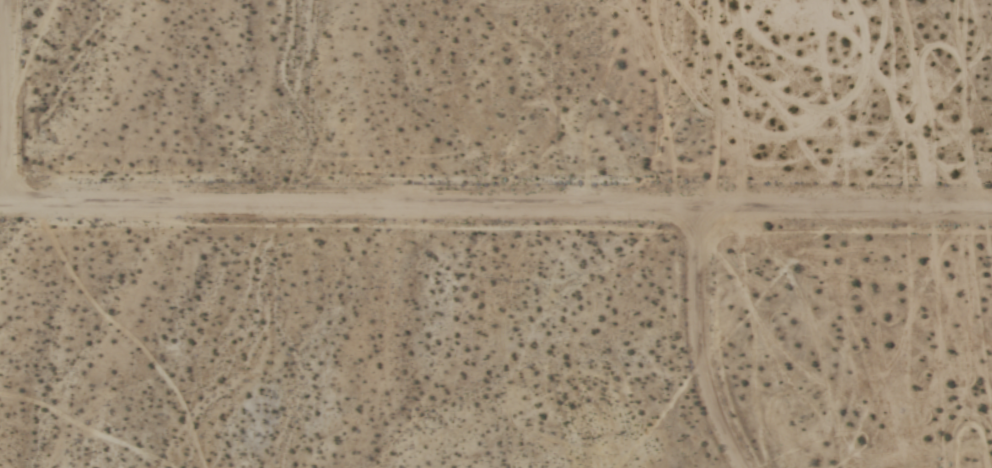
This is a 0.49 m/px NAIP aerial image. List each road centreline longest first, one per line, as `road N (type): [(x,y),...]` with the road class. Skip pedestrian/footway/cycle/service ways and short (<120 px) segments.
road 1 (track): [(697,205),(0,204)]
road 2 (track): [(991,209),(697,205)]
road 3 (track): [(749,467),(716,411),(699,350),(697,205)]

